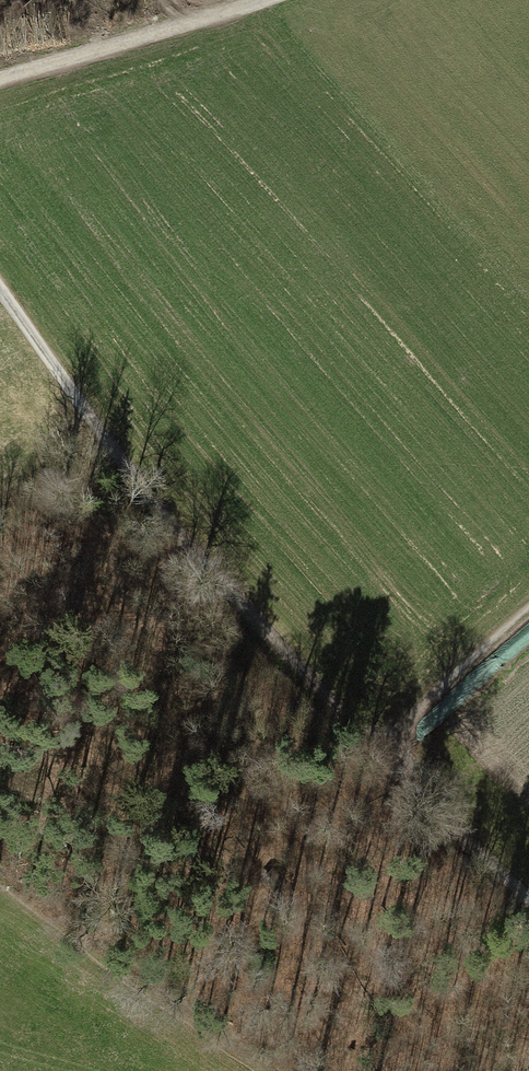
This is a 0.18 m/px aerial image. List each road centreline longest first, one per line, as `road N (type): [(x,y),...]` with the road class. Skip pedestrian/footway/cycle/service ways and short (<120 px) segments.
road 1 (track): [(0,287),(106,439),(384,747)]
road 2 (track): [(271,0),(0,82)]
road 3 (track): [(384,747),(528,891)]
road 4 (track): [(384,747),(528,616)]

